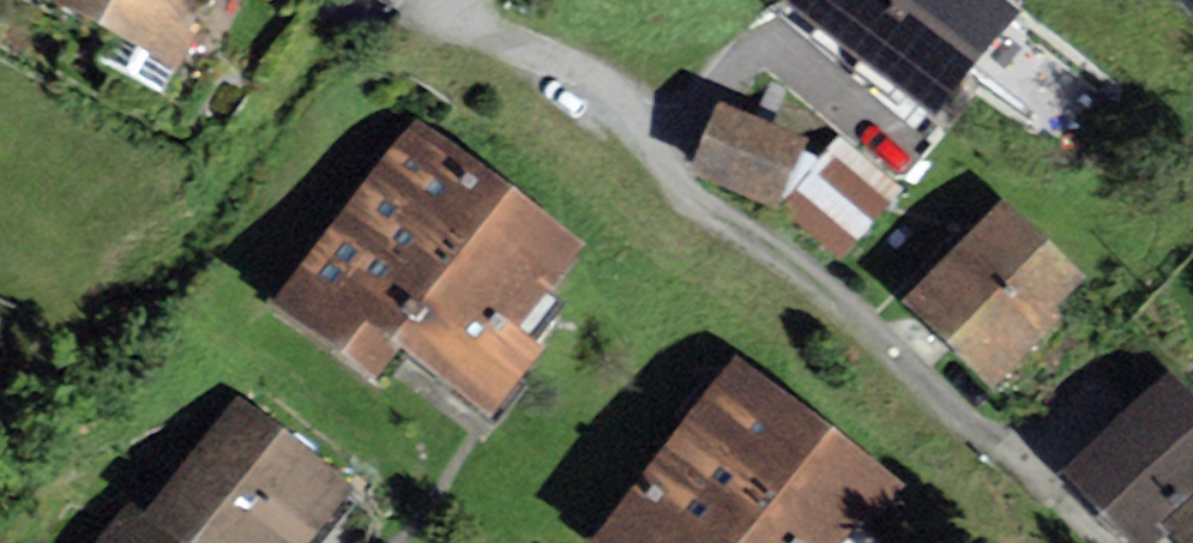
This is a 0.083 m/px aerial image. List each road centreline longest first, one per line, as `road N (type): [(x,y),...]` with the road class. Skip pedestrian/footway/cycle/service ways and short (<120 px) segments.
road 1 (residential): [(444,0),(617,90),(684,193),(798,268),(996,439)]

